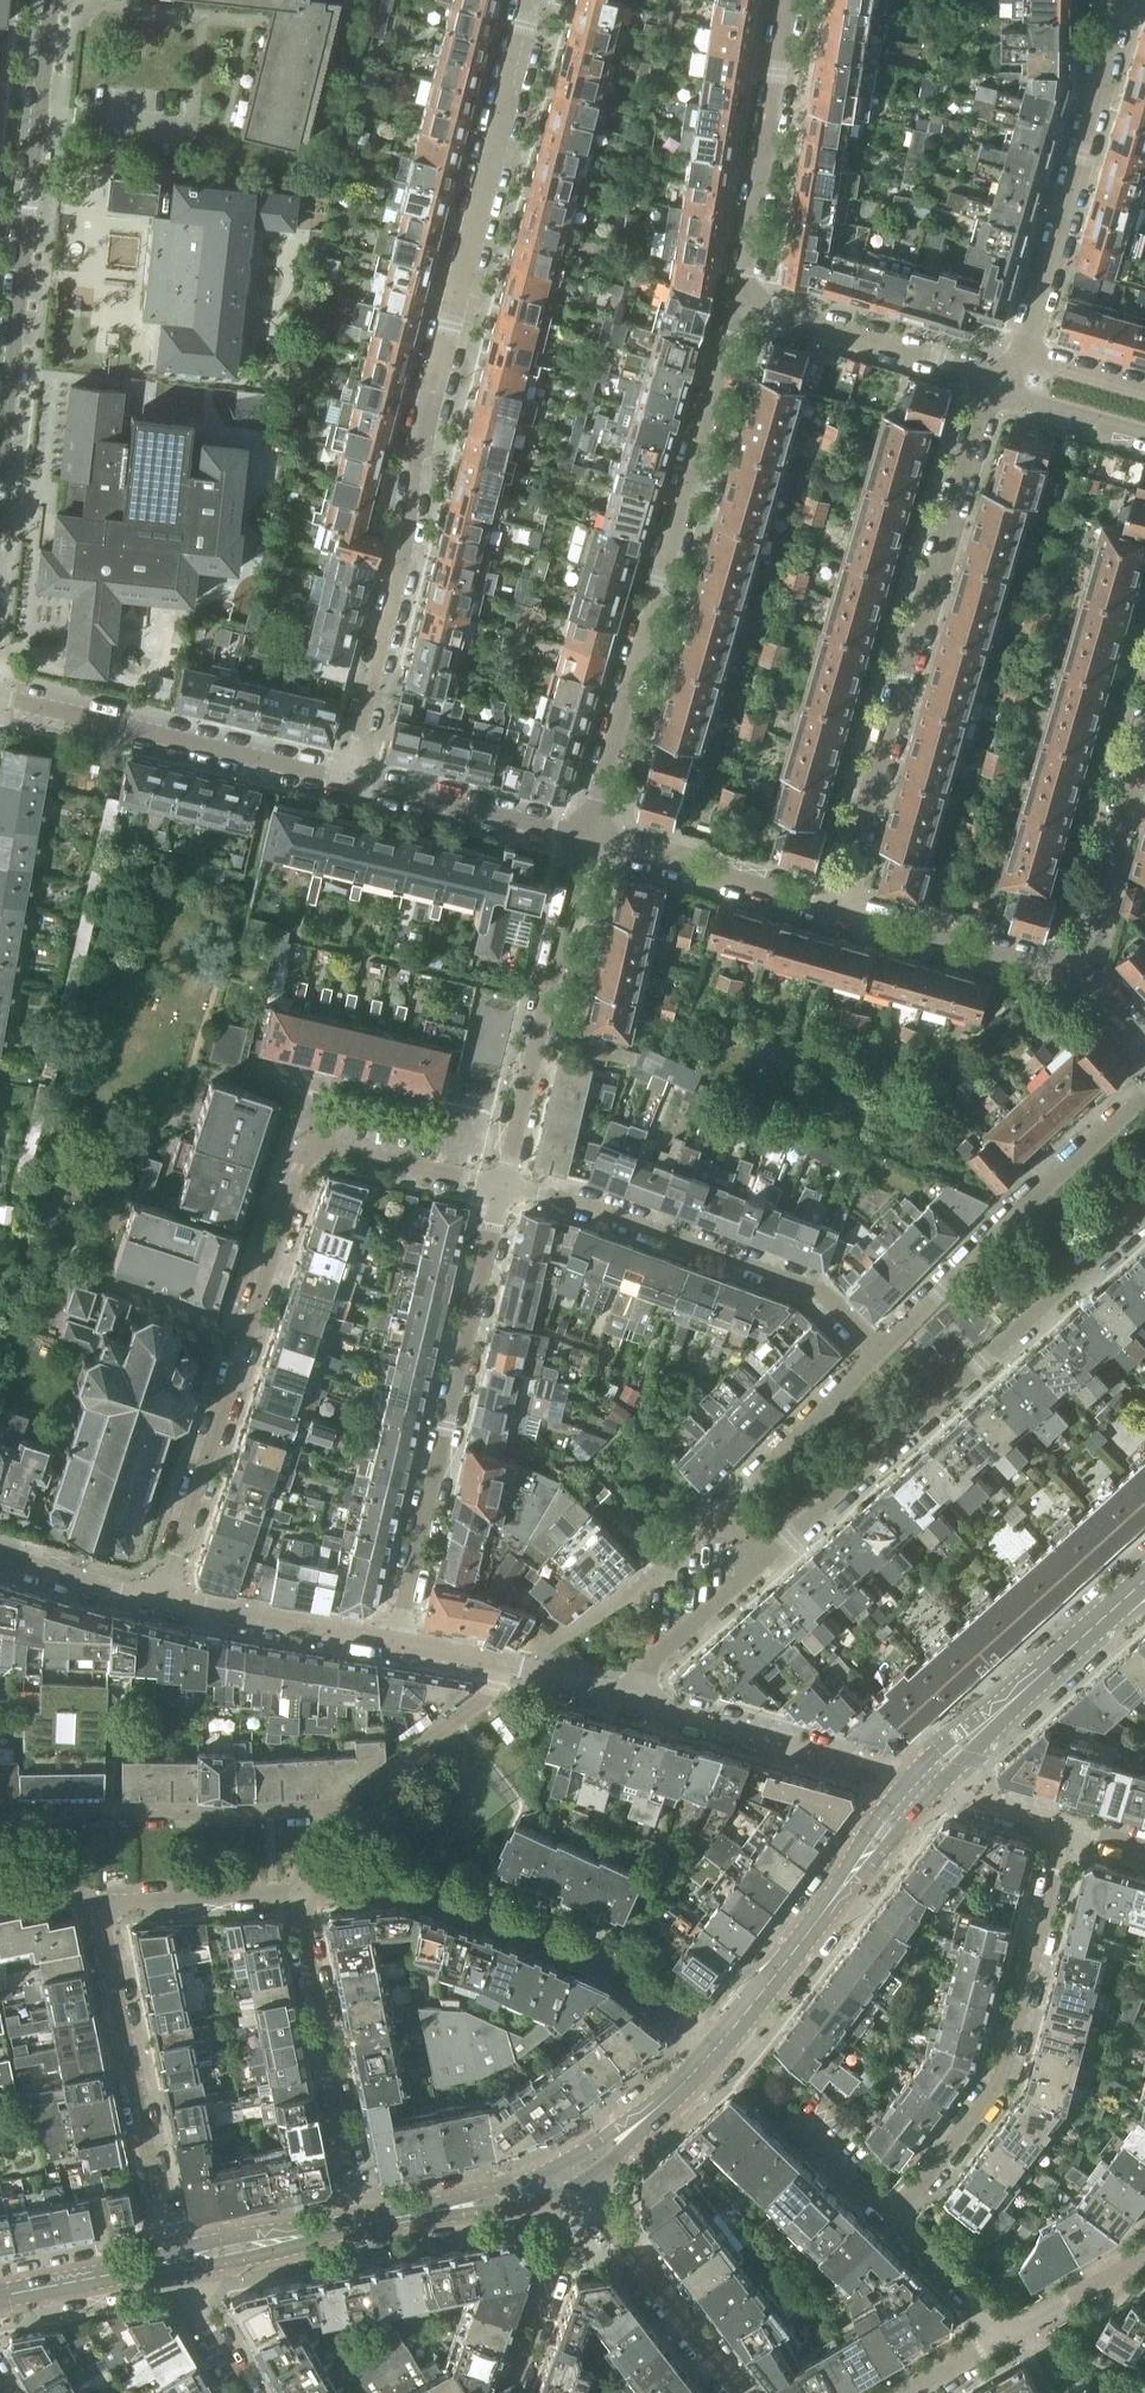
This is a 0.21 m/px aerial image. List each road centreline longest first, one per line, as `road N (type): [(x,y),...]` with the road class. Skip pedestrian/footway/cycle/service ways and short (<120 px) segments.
road 1 (residential): [(352,780),(528,0)]
road 2 (residential): [(504,1181),(298,1139),(166,1600)]
road 3 (residential): [(585,839),(738,302)]
road 4 (residential): [(995,374),(839,910)]
road 5 (residential): [(0,1808),(332,1805),(456,1720),(487,1695),(503,1665)]
road 6 (residential): [(294,1893),(117,1902),(107,1910),(102,1926),(173,2261)]
road 7 (residential): [(761,1562),(1144,1219)]
road 8 (residential): [(401,1642),(504,1181)]
road 9 (residential): [(717,2050),(621,1975),(509,1922),(405,1889),(294,1893)]
road 10 (residential): [(886,2217),(998,2081),(1068,1825)]
road 11 (residential): [(0,422),(47,0)]
road 12 (residential): [(875,1352),(815,1289),(599,1205),(504,1181)]
road 13 (residential): [(1144,1100),(875,1352)]
road 14 (residential): [(1024,353),(1105,61),(1106,2)]
road 15 (residential): [(352,780),(0,700)]
road 16 (residential): [(504,1181),(585,839)]
road 17 (tertiary): [(717,2050),(925,1778)]
road 18 (residential): [(294,1893),(361,2226)]
road 19 (residential): [(738,302),(787,0)]
road 20 (residential): [(925,1778),(641,1699)]
road 21 (tertiary): [(925,1778),(1144,1581)]
road 22 (residential): [(742,2392),(577,2171)]
road 23 (residential): [(995,374),(738,302)]
road 24 (residential): [(839,910),(585,839)]
road 25 (residential): [(1078,974),(839,910)]
road 26 (residential): [(1078,974),(1144,741)]
road 27 (residential): [(585,839),(352,780)]
road 28 (residential): [(401,1642),(166,1600)]
road 29 (residential): [(875,1352),(717,1515)]
road 30 (residential): [(510,2392),(559,2251),(543,2191)]
road 31 (tertiary): [(173,2261),(361,2226)]
road 32 (tertiary): [(361,2226),(543,2191)]
road 33 (residential): [(641,1699),(656,1661),(761,1562)]
road 34 (tertiary): [(577,2171),(717,2050)]
road 35 (tertiary): [(0,2297),(173,2261)]
road 36 (residential): [(166,1600),(0,1550)]
road 37 (residential): [(1001,2334),(886,2217)]
road 38 (residential): [(1068,1825),(925,1778)]
road 39 (residential): [(173,2261),(247,2392)]
road 40 (residential): [(641,1699),(503,1665)]
road 41 (residential): [(1144,434),(1038,403),(1015,384)]
road 42 (residential): [(886,2217),(793,2126)]
road 43 (residential): [(1144,388),(1024,353)]

